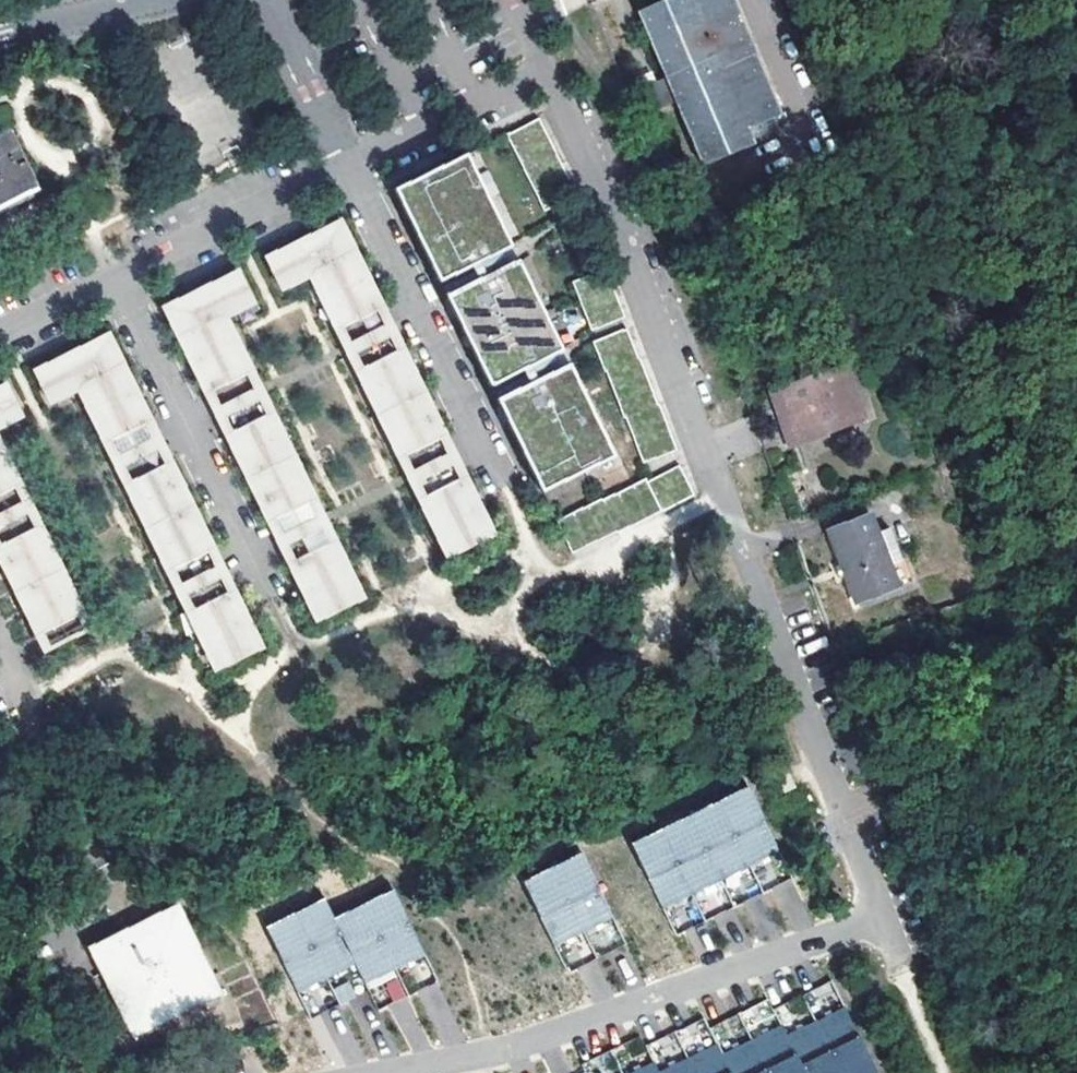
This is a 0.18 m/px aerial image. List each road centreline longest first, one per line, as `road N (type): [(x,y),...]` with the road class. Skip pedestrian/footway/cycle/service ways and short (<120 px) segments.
road 1 (residential): [(545,78),(605,200),(724,497),(878,918)]
road 2 (residential): [(398,1072),(484,1053),(878,918)]
road 3 (residential): [(504,493),(349,170)]
road 4 (residential): [(271,603),(118,283)]
road 5 (residential): [(118,283),(349,170)]
road 6 (residential): [(349,170),(545,78)]
road 7 (residential): [(349,170),(268,0)]
road 8 (residential): [(0,36),(148,0)]
road 9 (residential): [(0,340),(118,283)]

